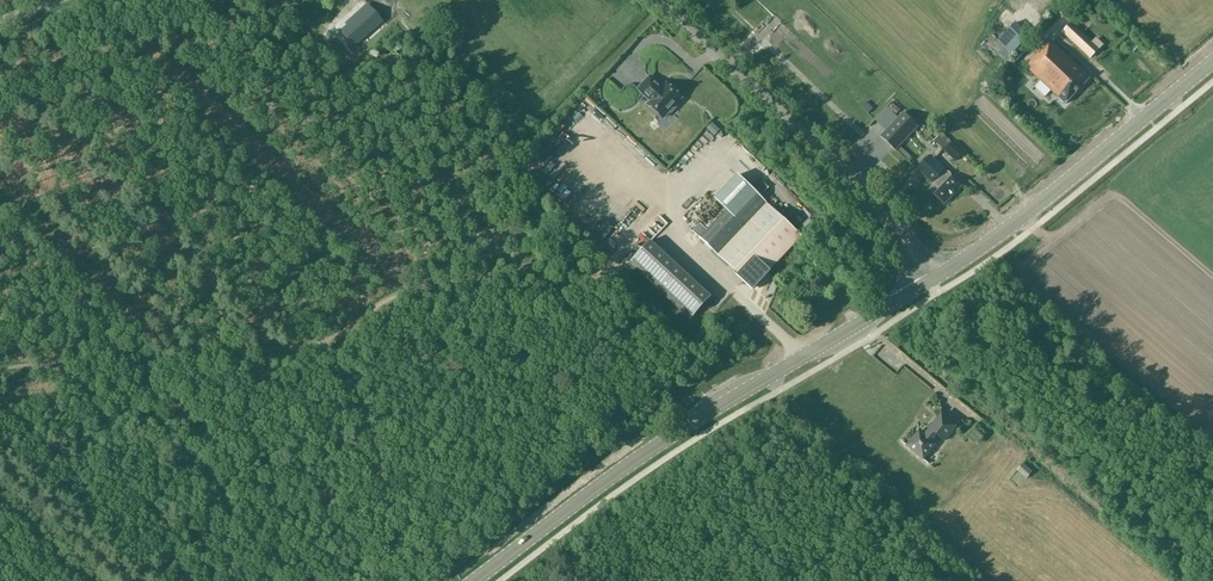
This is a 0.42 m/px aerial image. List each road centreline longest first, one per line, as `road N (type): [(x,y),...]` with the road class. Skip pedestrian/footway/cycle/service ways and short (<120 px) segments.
road 1 (track): [(0,369),(321,343),(389,299),(500,272),(580,284),(600,274),(672,193)]
road 2 (tertiary): [(473,580),(671,436),(921,286)]
road 3 (track): [(142,580),(199,554),(215,500),(239,478),(311,465),(347,443),(359,408),(321,343)]
road 4 (tertiary): [(937,275),(1212,61)]
road 5 (unclassified): [(891,219),(656,0)]

